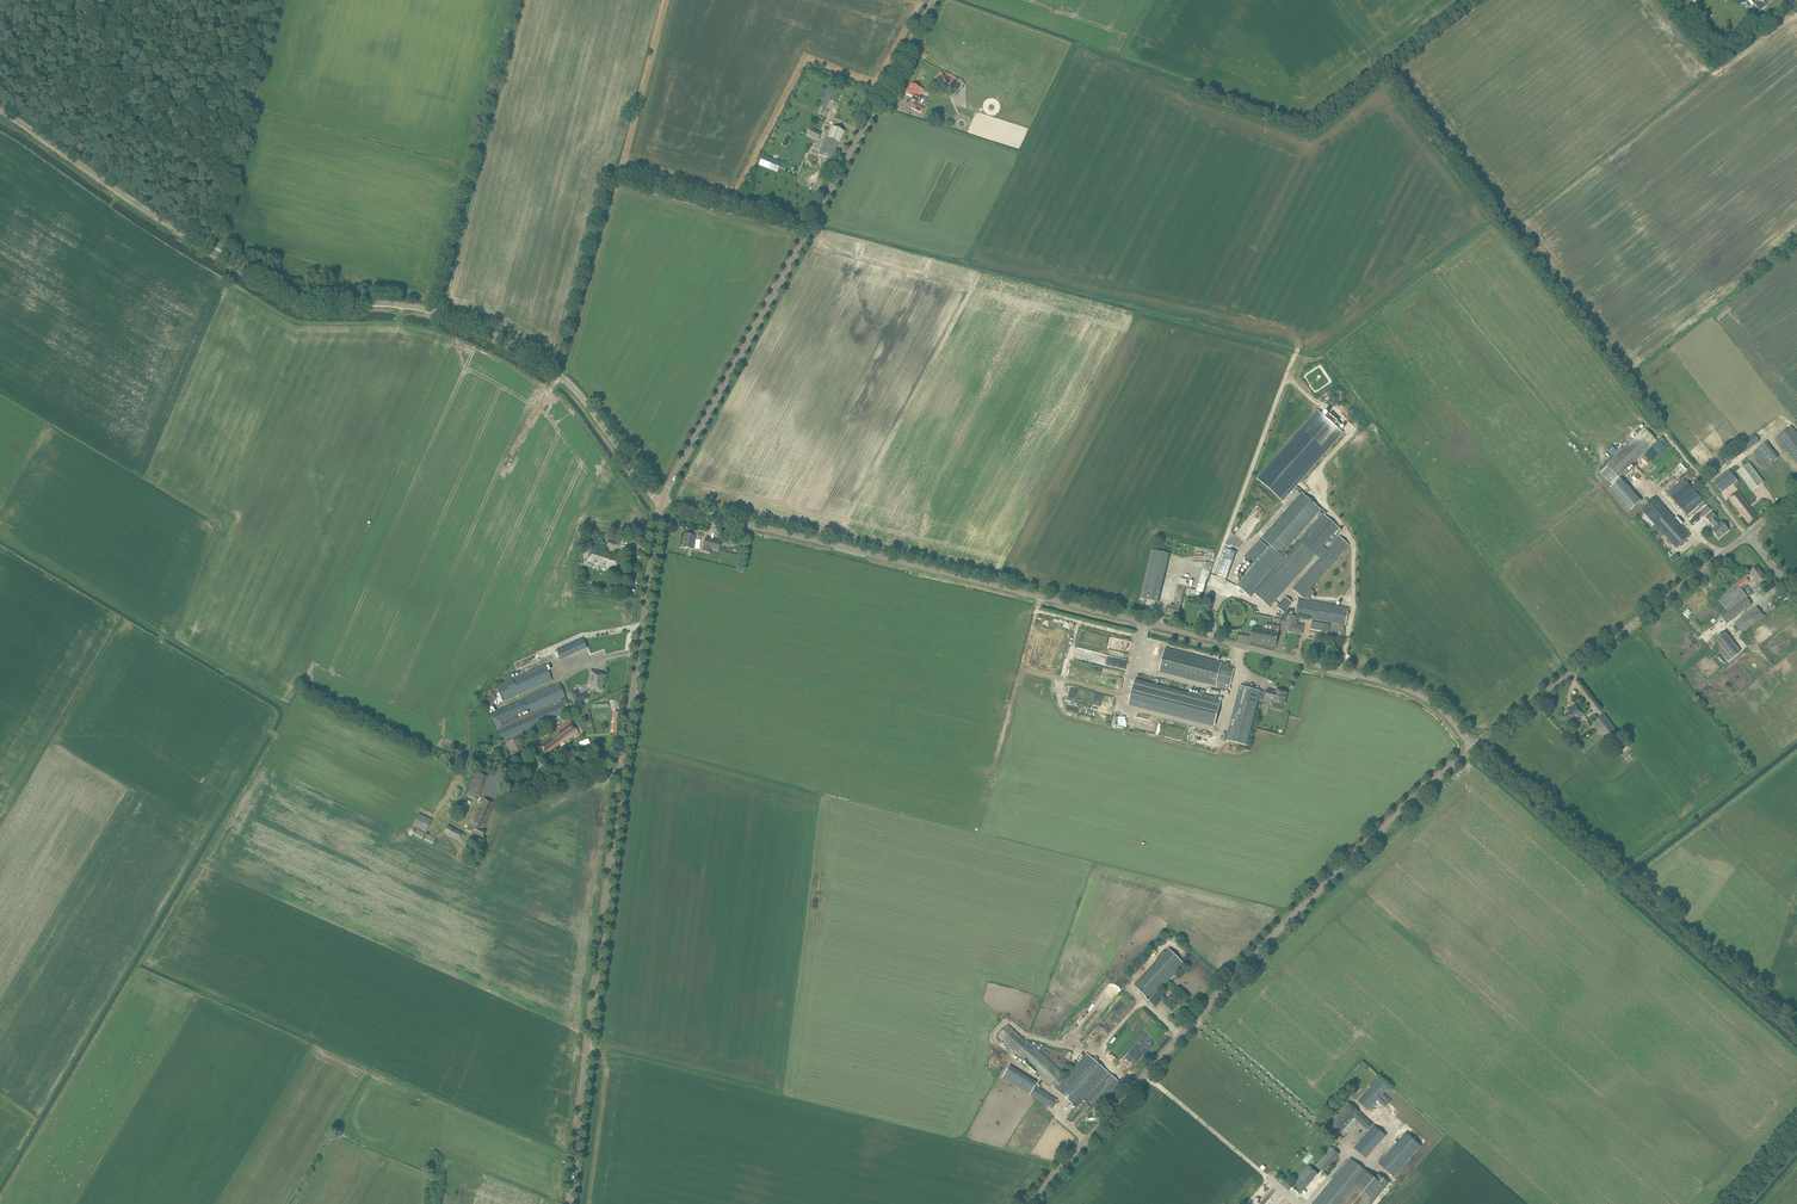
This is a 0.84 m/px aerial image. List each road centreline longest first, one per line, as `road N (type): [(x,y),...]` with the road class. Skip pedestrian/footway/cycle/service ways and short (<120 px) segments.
road 1 (unclassified): [(1473,747),(1439,711),(1400,688),(660,504)]
road 2 (unclassified): [(660,504),(575,389),(544,364),(438,312),(292,296),(148,212),(0,108)]
road 3 (unclassified): [(570,1203),(660,504)]
road 4 (tertiary): [(1030,1203),(1274,934),(1473,747)]
road 5 (unclassified): [(660,504),(932,0)]
road 6 (tertiary): [(1473,747),(1749,536)]
road 7 (track): [(271,0),(208,249)]
road 8 (track): [(1298,347),(1210,581)]
road 9 (track): [(1749,536),(1667,434)]

